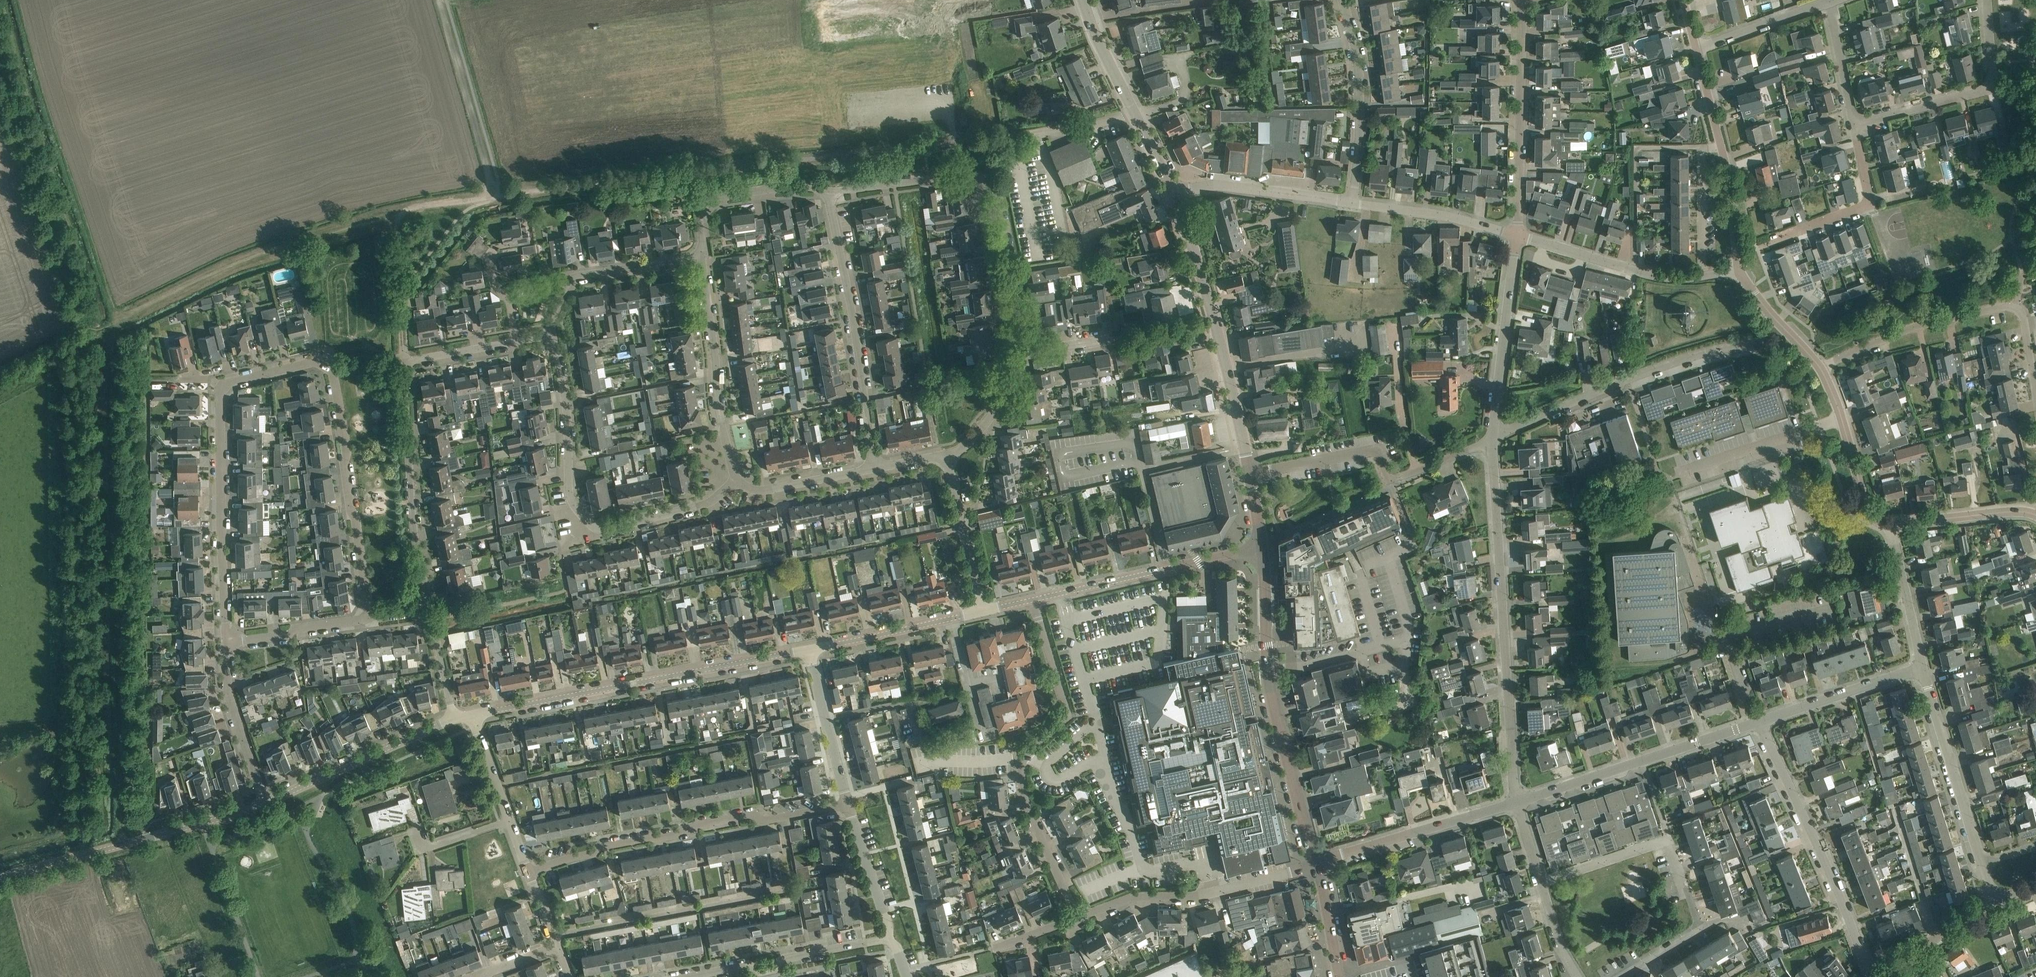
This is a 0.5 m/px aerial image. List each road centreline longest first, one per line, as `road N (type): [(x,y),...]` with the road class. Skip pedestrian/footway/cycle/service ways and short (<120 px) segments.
road 1 (track): [(110,323),(119,846)]
road 2 (track): [(924,145),(503,193)]
road 3 (tertiary): [(1262,554),(1215,322),(1175,191)]
road 4 (residential): [(430,607),(412,519),(402,362),(517,341)]
road 5 (residential): [(1514,802),(1493,439)]
road 6 (residential): [(226,642),(221,394),(231,382),(325,363)]
road 7 (residential): [(735,481),(710,503),(609,529),(592,526),(572,502),(566,403),(547,338)]
road 8 (residential): [(1074,922),(1021,771),(1066,711),(1037,598)]
road 9 (unclassified): [(473,714),(810,649)]
road 10 (residential): [(528,873),(602,847),(677,835),(693,823),(849,807)]
road 11 (tertiary): [(1318,864),(1271,670),(1262,554)]
road 12 (track): [(393,212),(261,256),(110,323)]
road 13 (residential): [(1493,439),(1686,356),(1755,340)]
road 14 (residential): [(873,467),(828,191)]
road 15 (residential): [(1874,976),(1757,723)]
road 16 (unclassified): [(0,878),(263,803)]
road 17 (residential): [(369,616),(333,373),(325,363)]
road 18 (residential): [(1514,802),(1757,723)]
road 19 (residential): [(1074,922),(1140,896),(1197,896),(1318,864)]
road 20 (residential): [(1517,236),(1523,0)]
road 21 (residential): [(1701,934),(1667,843),(1539,882)]
road 22 (residential): [(735,481),(717,406),(700,254)]
road 23 (unclassified): [(1037,598),(1262,554)]
road 24 (residential): [(1853,124),(1985,91),(1984,0)]
road 25 (track): [(503,193),(492,194),(437,0)]
road 26 (unclassified): [(263,803),(454,717)]
road 27 (residential): [(687,976),(892,937)]
road 28 (residential): [(1318,864),(1514,802)]
road 29 (residential): [(1493,439),(1517,236)]
road 30 (residential): [(1353,202),(1359,97),(1344,0)]
road 31 (residential): [(2014,307),(1931,321),(1823,369)]
road 32 (residential): [(1981,859),(1923,668)]
road 33 (residential): [(547,338),(569,282),(700,254)]
road 34 (residential): [(1517,236),(1627,268),(1699,274)]
road 35 (residential): [(1767,245),(1863,201),(1853,124)]
road 36 (residential): [(1018,353),(997,195),(984,177)]
road 37 (residential): [(1175,191),(1223,186),(1353,202)]
road 38 (residential): [(700,254),(708,199),(804,186),(828,191)]
road 39 (unclassified): [(810,649),(981,611)]
road 40 (residential): [(1757,723),(1923,668)]
road 41 (residential): [(1890,524),(1868,505),(1823,369)]
road 42 (residential): [(1353,202),(1517,236)]
road 43 (residential): [(263,803),(230,693),(226,642)]
road 44 (residential): [(849,807),(810,649)]
road 45 (residential): [(981,611),(946,456)]
road 46 (residential): [(828,191),(963,172),(984,177)]
road 47 (track): [(402,362),(393,212)]
road 48 (residential): [(1923,668),(1890,524)]
road 49 (residential): [(1416,472),(1391,327)]
road 50 (residential): [(226,642),(369,616)]
road 51 (residential): [(2035,515),(1890,524)]
road 52 (residential): [(1699,274),(1701,148),(1719,143)]
road 53 (residential): [(873,467),(766,490),(735,481)]
road 54 (residential): [(1696,48),(1826,2)]
road 55 (residential): [(892,937),(849,807)]
road 56 (residential): [(1884,976),(1994,899)]
road 57 (residential): [(1823,369),(1738,267)]
road 58 (residential): [(946,456),(967,444),(1004,398),(1018,353)]
road 59 (residential): [(1738,267),(1719,143)]
road 60 (residential): [(1853,124),(1826,2)]
road 61 (tertiary): [(1135,113),(1082,0)]
road 62 (track): [(1044,128),(924,145)]

